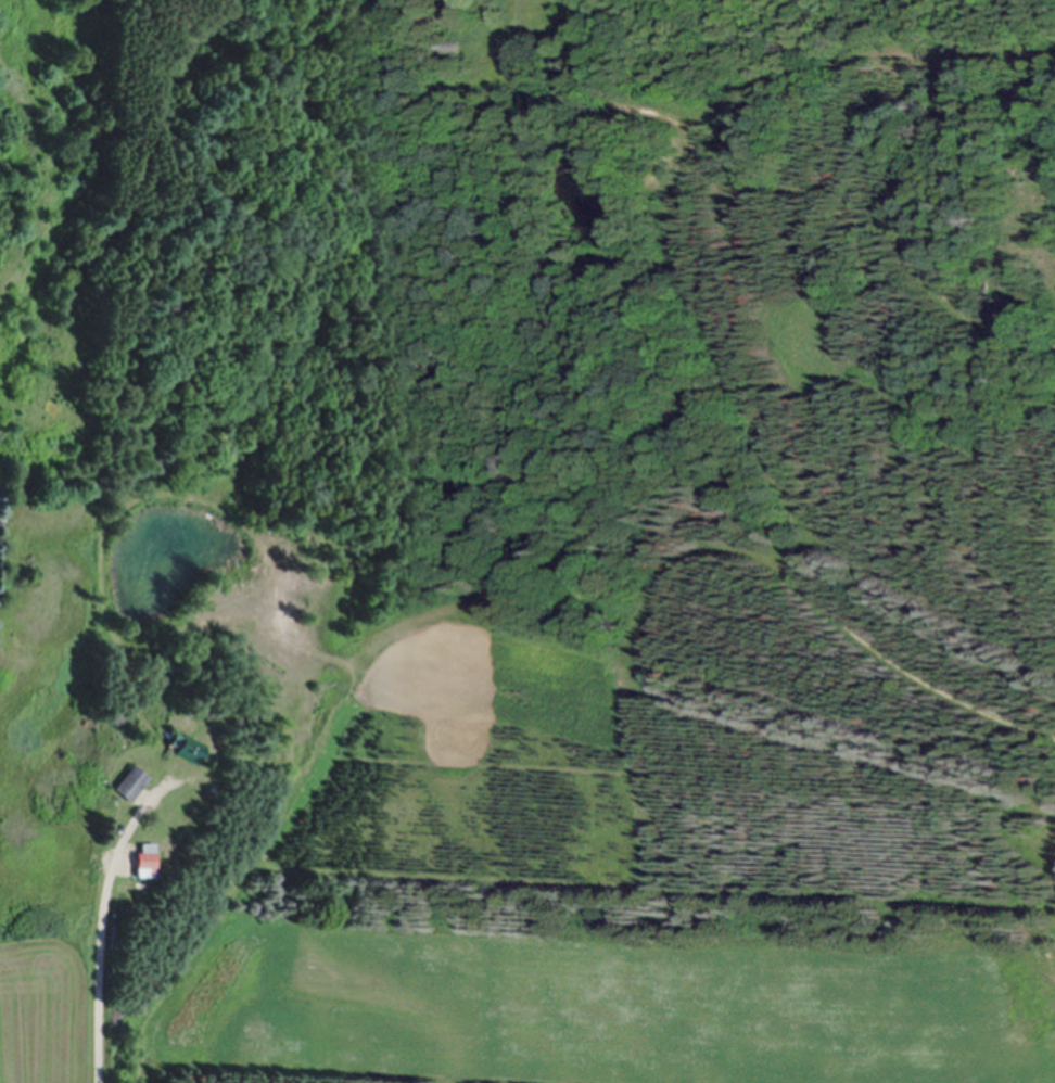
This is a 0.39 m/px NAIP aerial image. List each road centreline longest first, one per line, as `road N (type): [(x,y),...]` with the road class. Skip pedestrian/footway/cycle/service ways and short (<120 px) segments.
road 1 (track): [(1054,734),(917,671),(804,574),(763,548),(727,539),(628,595),(526,576),(325,648)]
road 2 (track): [(687,128),(741,92),(817,61),(892,48),(932,58),(951,80),(949,115),(910,175),(898,230),(914,277),(961,314),(1054,344)]
road 3 (track): [(520,59),(558,91),(663,113),(687,128),(691,152),(678,199),(683,260),(798,495),(804,574)]

